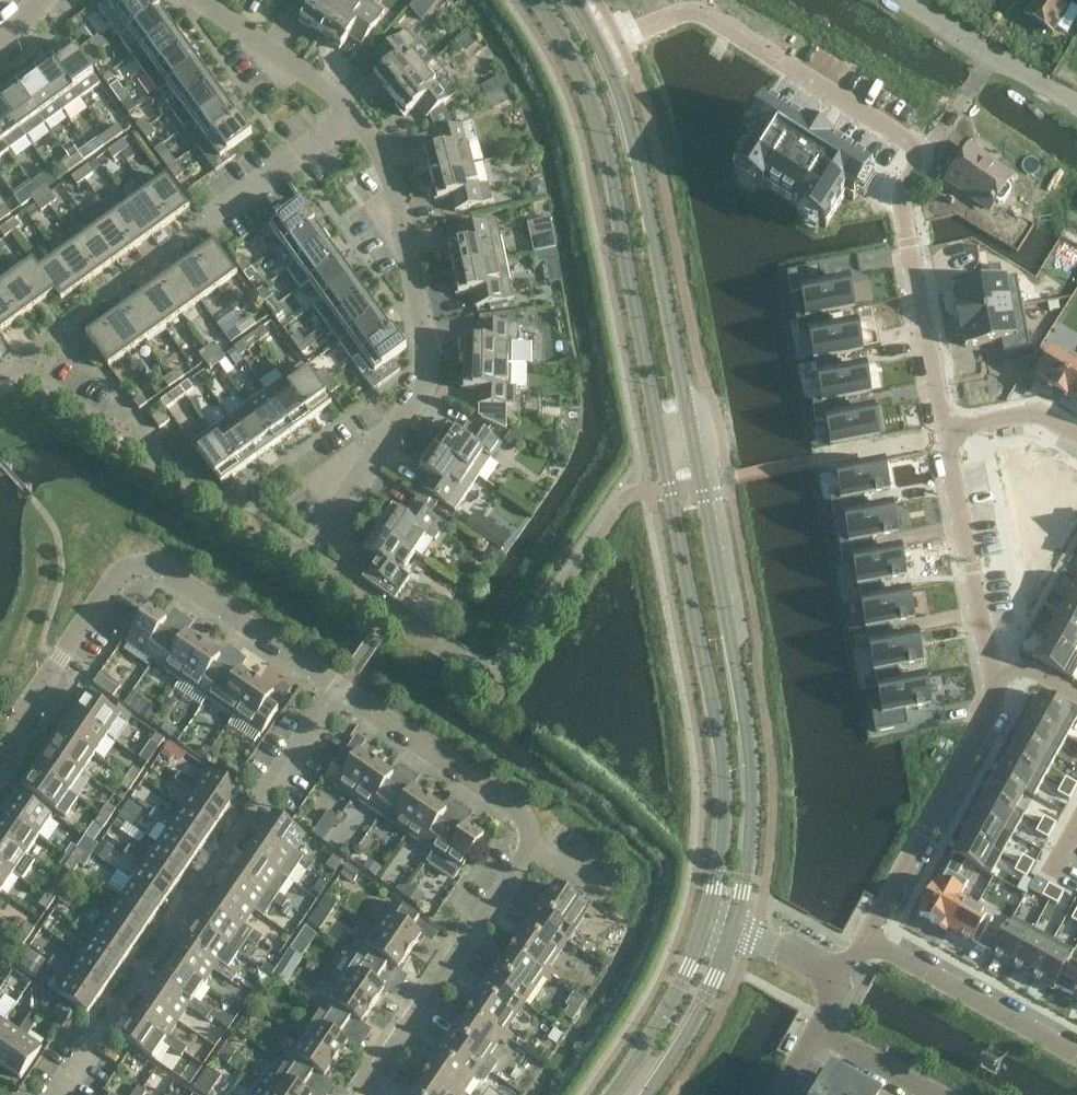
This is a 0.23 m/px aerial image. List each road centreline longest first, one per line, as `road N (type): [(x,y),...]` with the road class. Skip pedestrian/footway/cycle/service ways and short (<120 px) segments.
road 1 (residential): [(340,689),(526,818),(535,846),(365,1094)]
road 2 (residential): [(946,429),(996,702),(866,938)]
road 3 (secondary): [(733,929),(751,845),(753,761),(691,428)]
road 4 (secondary): [(660,434),(726,778),(724,840),(707,921)]
road 5 (residential): [(58,1094),(340,689)]
road 6 (residential): [(357,118),(388,161),(427,379),(306,557)]
road 7 (residential): [(0,746),(120,572),(149,560),(340,689)]
road 8 (residential): [(620,37),(689,13),(709,16),(911,142),(921,159),(902,202),(913,271)]
road 9 (secondary): [(691,428),(635,141),(599,45)]
road 10 (secondary): [(575,55),(601,123),(660,434)]
road 11 (residential): [(1076,1055),(866,938)]
road 12 (residential): [(196,0),(339,96),(357,118)]
road 13 (secondary): [(707,921),(681,987),(608,1094)]
road 14 (unclassified): [(1076,104),(907,0)]
road 15 (residential): [(201,226),(357,118)]
road 16 (secondary): [(646,1094),(693,1025),(733,929)]
road 17 (residential): [(913,271),(946,429)]
road 18 (residential): [(1076,434),(1041,414),(946,429)]
road 19 (unknown): [(993,53),(921,159)]
road 20 (residential): [(817,1036),(927,1094)]

